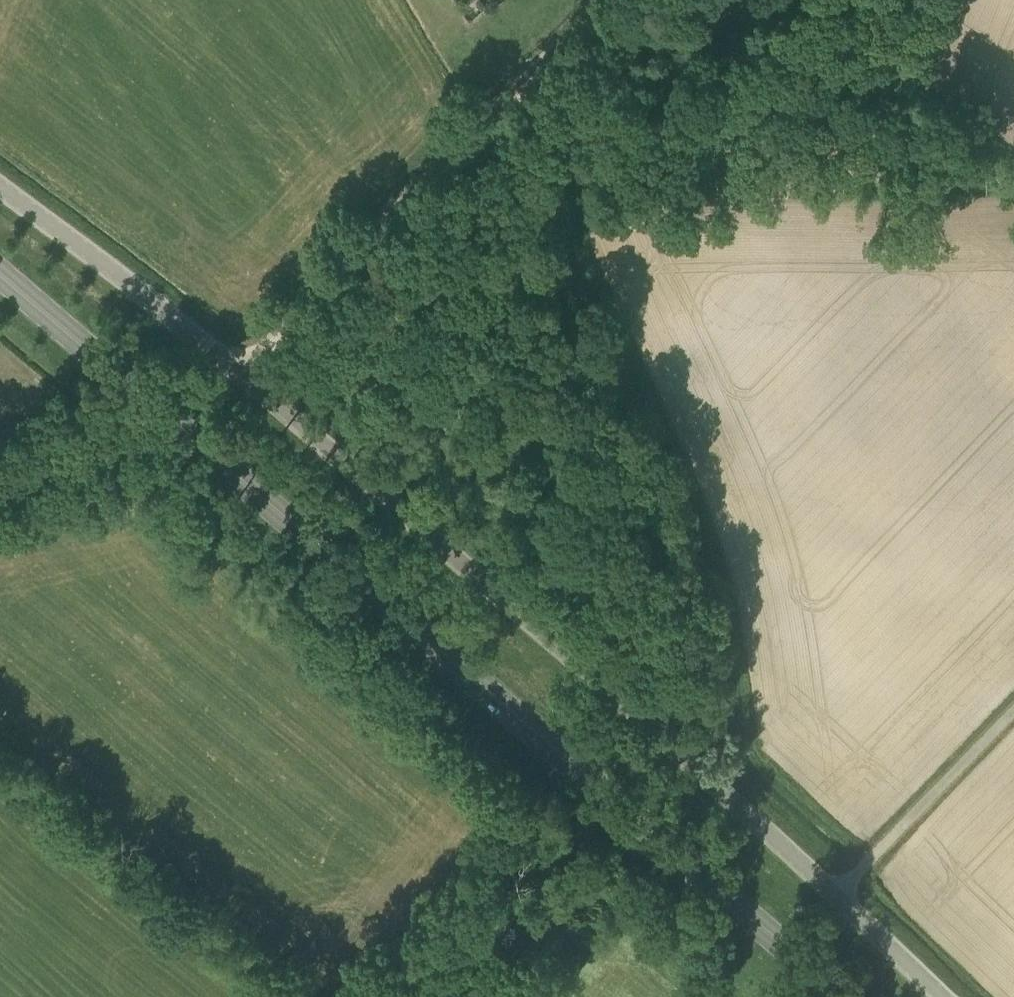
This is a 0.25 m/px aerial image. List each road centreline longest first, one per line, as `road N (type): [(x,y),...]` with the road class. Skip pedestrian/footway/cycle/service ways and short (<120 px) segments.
road 1 (unclassified): [(942,996),(396,498),(0,179)]
road 2 (primary): [(838,996),(0,279)]
road 3 (track): [(242,375),(431,198),(607,0)]
road 4 (track): [(1013,202),(561,203)]
road 5 (track): [(1013,158),(811,0)]
road 6 (track): [(121,432),(0,470)]

